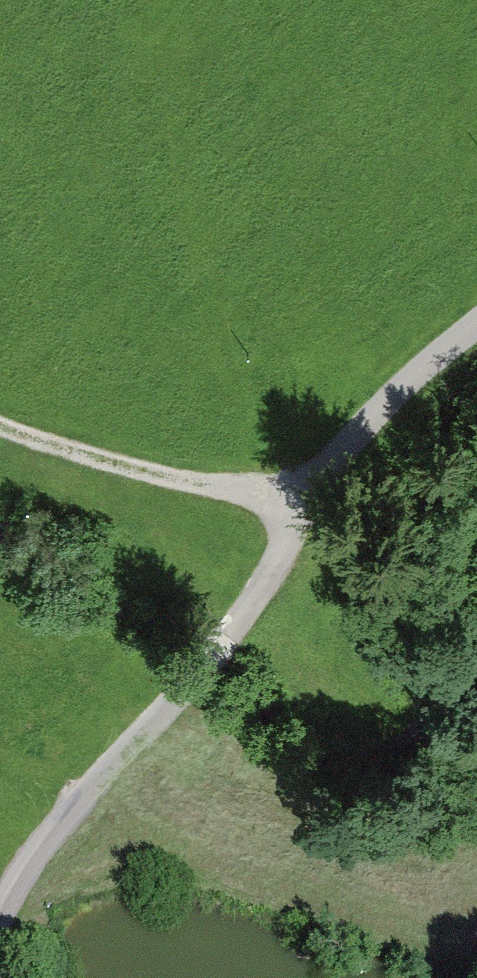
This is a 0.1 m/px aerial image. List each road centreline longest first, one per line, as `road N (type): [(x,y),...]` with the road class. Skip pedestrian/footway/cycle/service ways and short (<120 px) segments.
road 1 (unclassified): [(267,581),(294,508),(476,340)]
road 2 (track): [(294,508),(0,414)]
road 3 (unclassified): [(0,926),(7,901),(83,795),(178,698)]
road 4 (unclassified): [(267,581),(178,698)]

